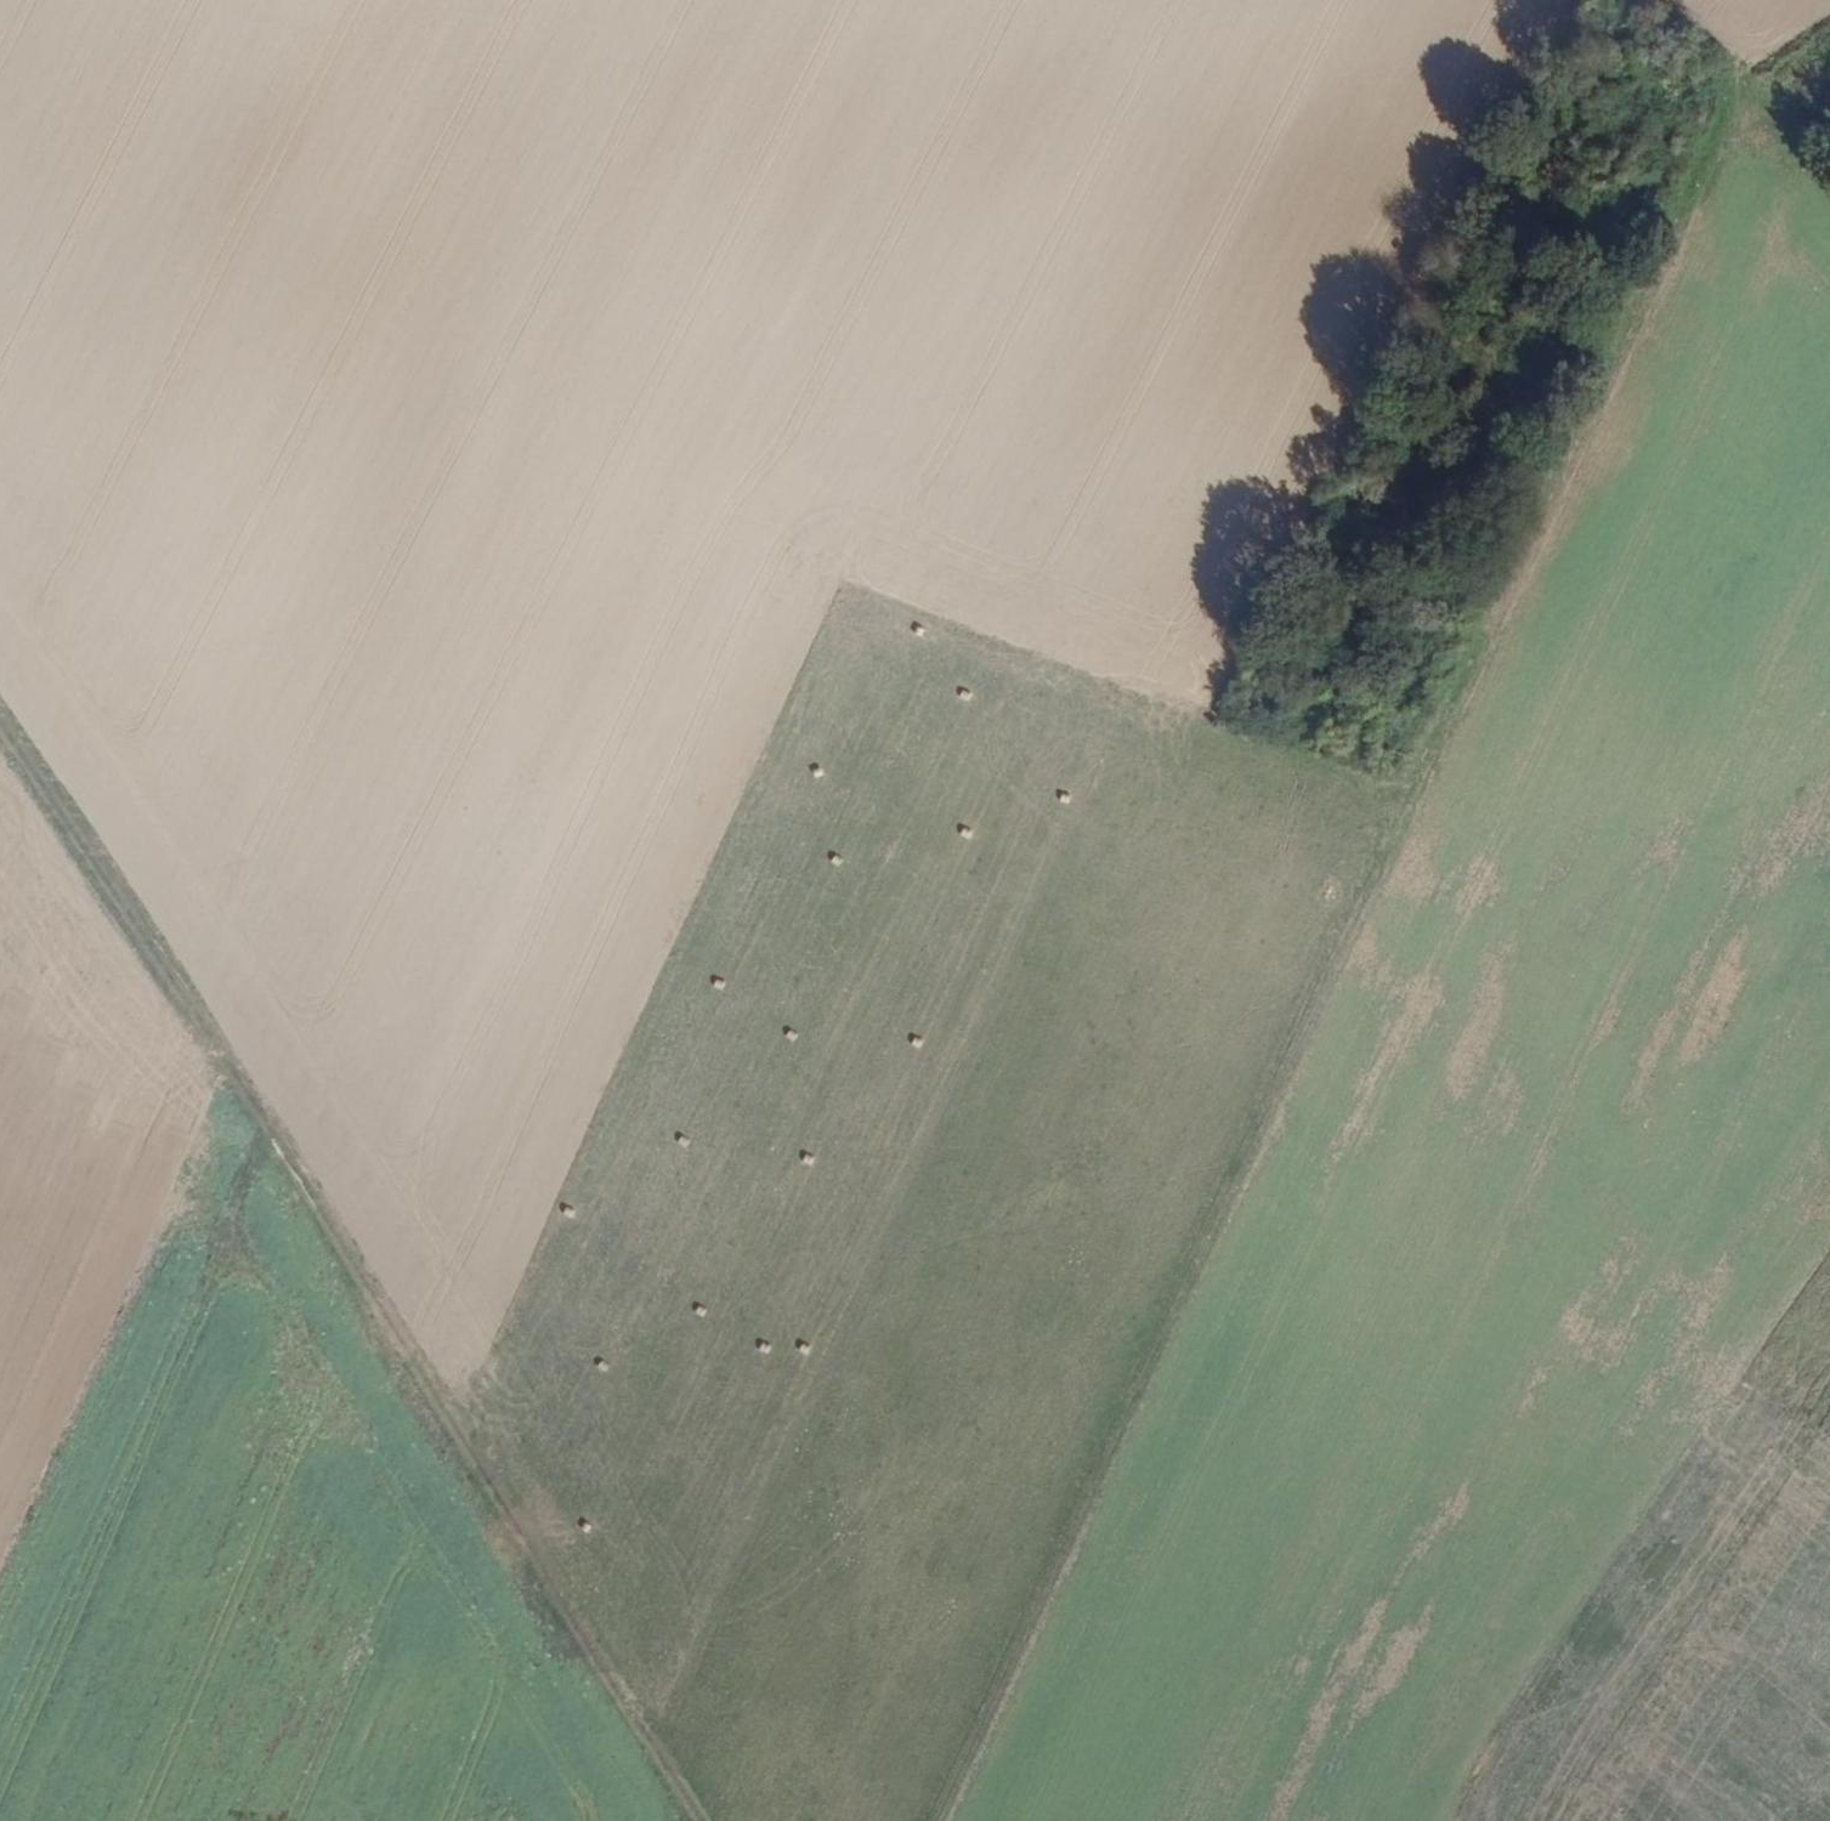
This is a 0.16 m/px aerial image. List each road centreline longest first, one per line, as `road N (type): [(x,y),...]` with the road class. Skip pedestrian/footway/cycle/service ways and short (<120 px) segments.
road 1 (track): [(0,770),(231,1096),(698,1820)]

